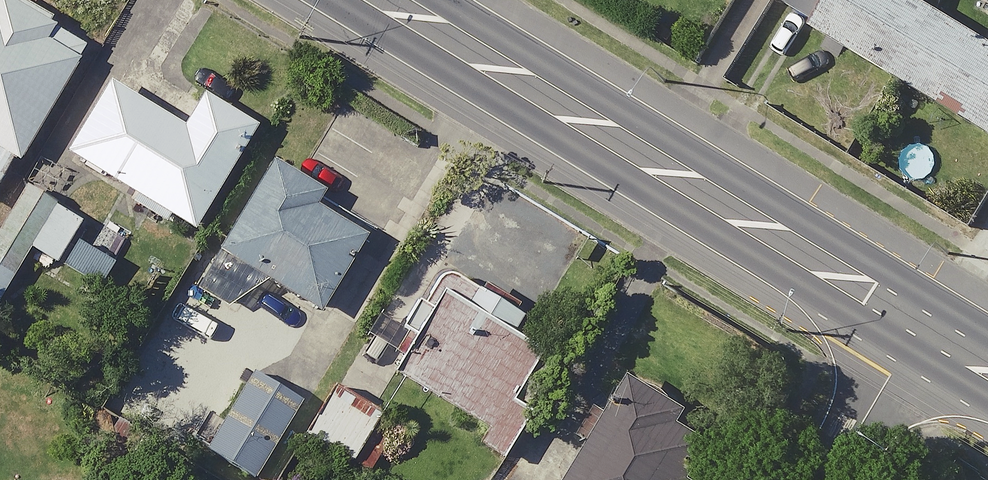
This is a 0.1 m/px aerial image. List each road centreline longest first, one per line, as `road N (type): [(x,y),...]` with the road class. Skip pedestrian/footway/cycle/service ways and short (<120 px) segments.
road 1 (primary): [(384,0),(921,321)]
road 2 (residential): [(825,479),(921,321)]

